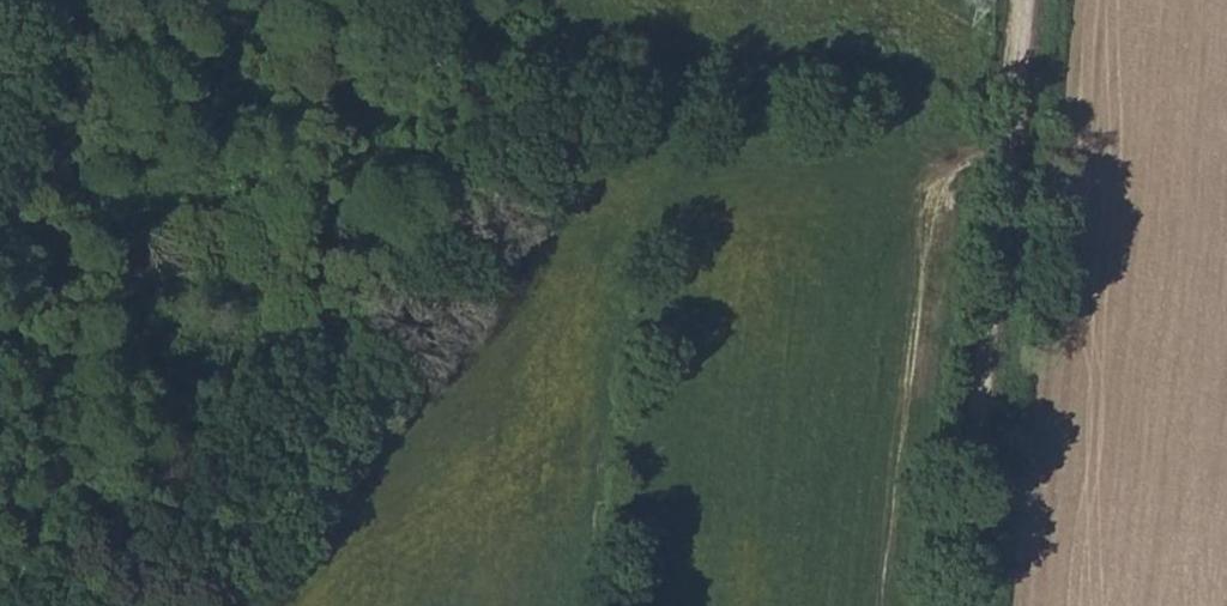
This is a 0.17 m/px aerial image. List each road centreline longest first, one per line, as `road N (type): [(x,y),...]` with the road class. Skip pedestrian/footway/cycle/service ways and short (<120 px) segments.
road 1 (track): [(1029,0),(960,605)]

